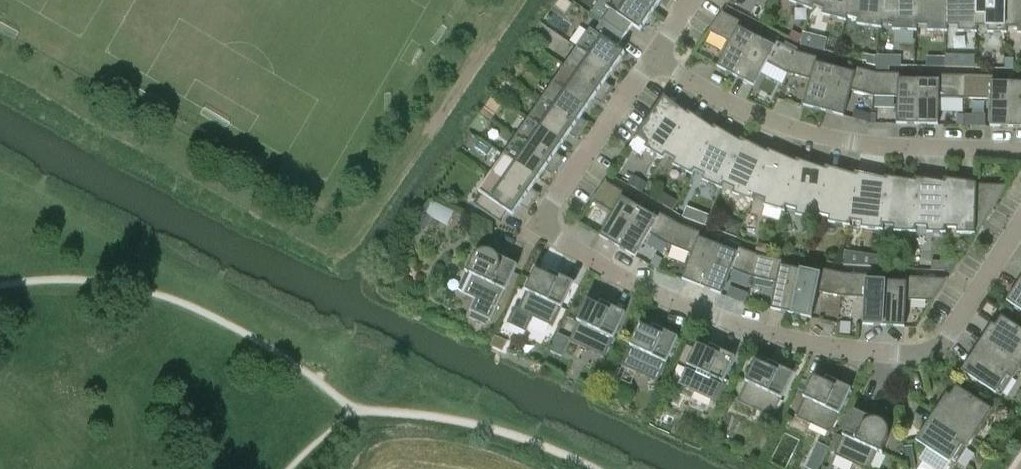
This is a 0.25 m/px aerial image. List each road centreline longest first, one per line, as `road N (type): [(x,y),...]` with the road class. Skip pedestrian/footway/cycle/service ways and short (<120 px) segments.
road 1 (residential): [(1020,224),(946,343),(910,350),(823,345),(666,298),(541,225),(654,55)]
road 2 (residential): [(1020,149),(929,148),(786,125),(715,95),(654,55)]

